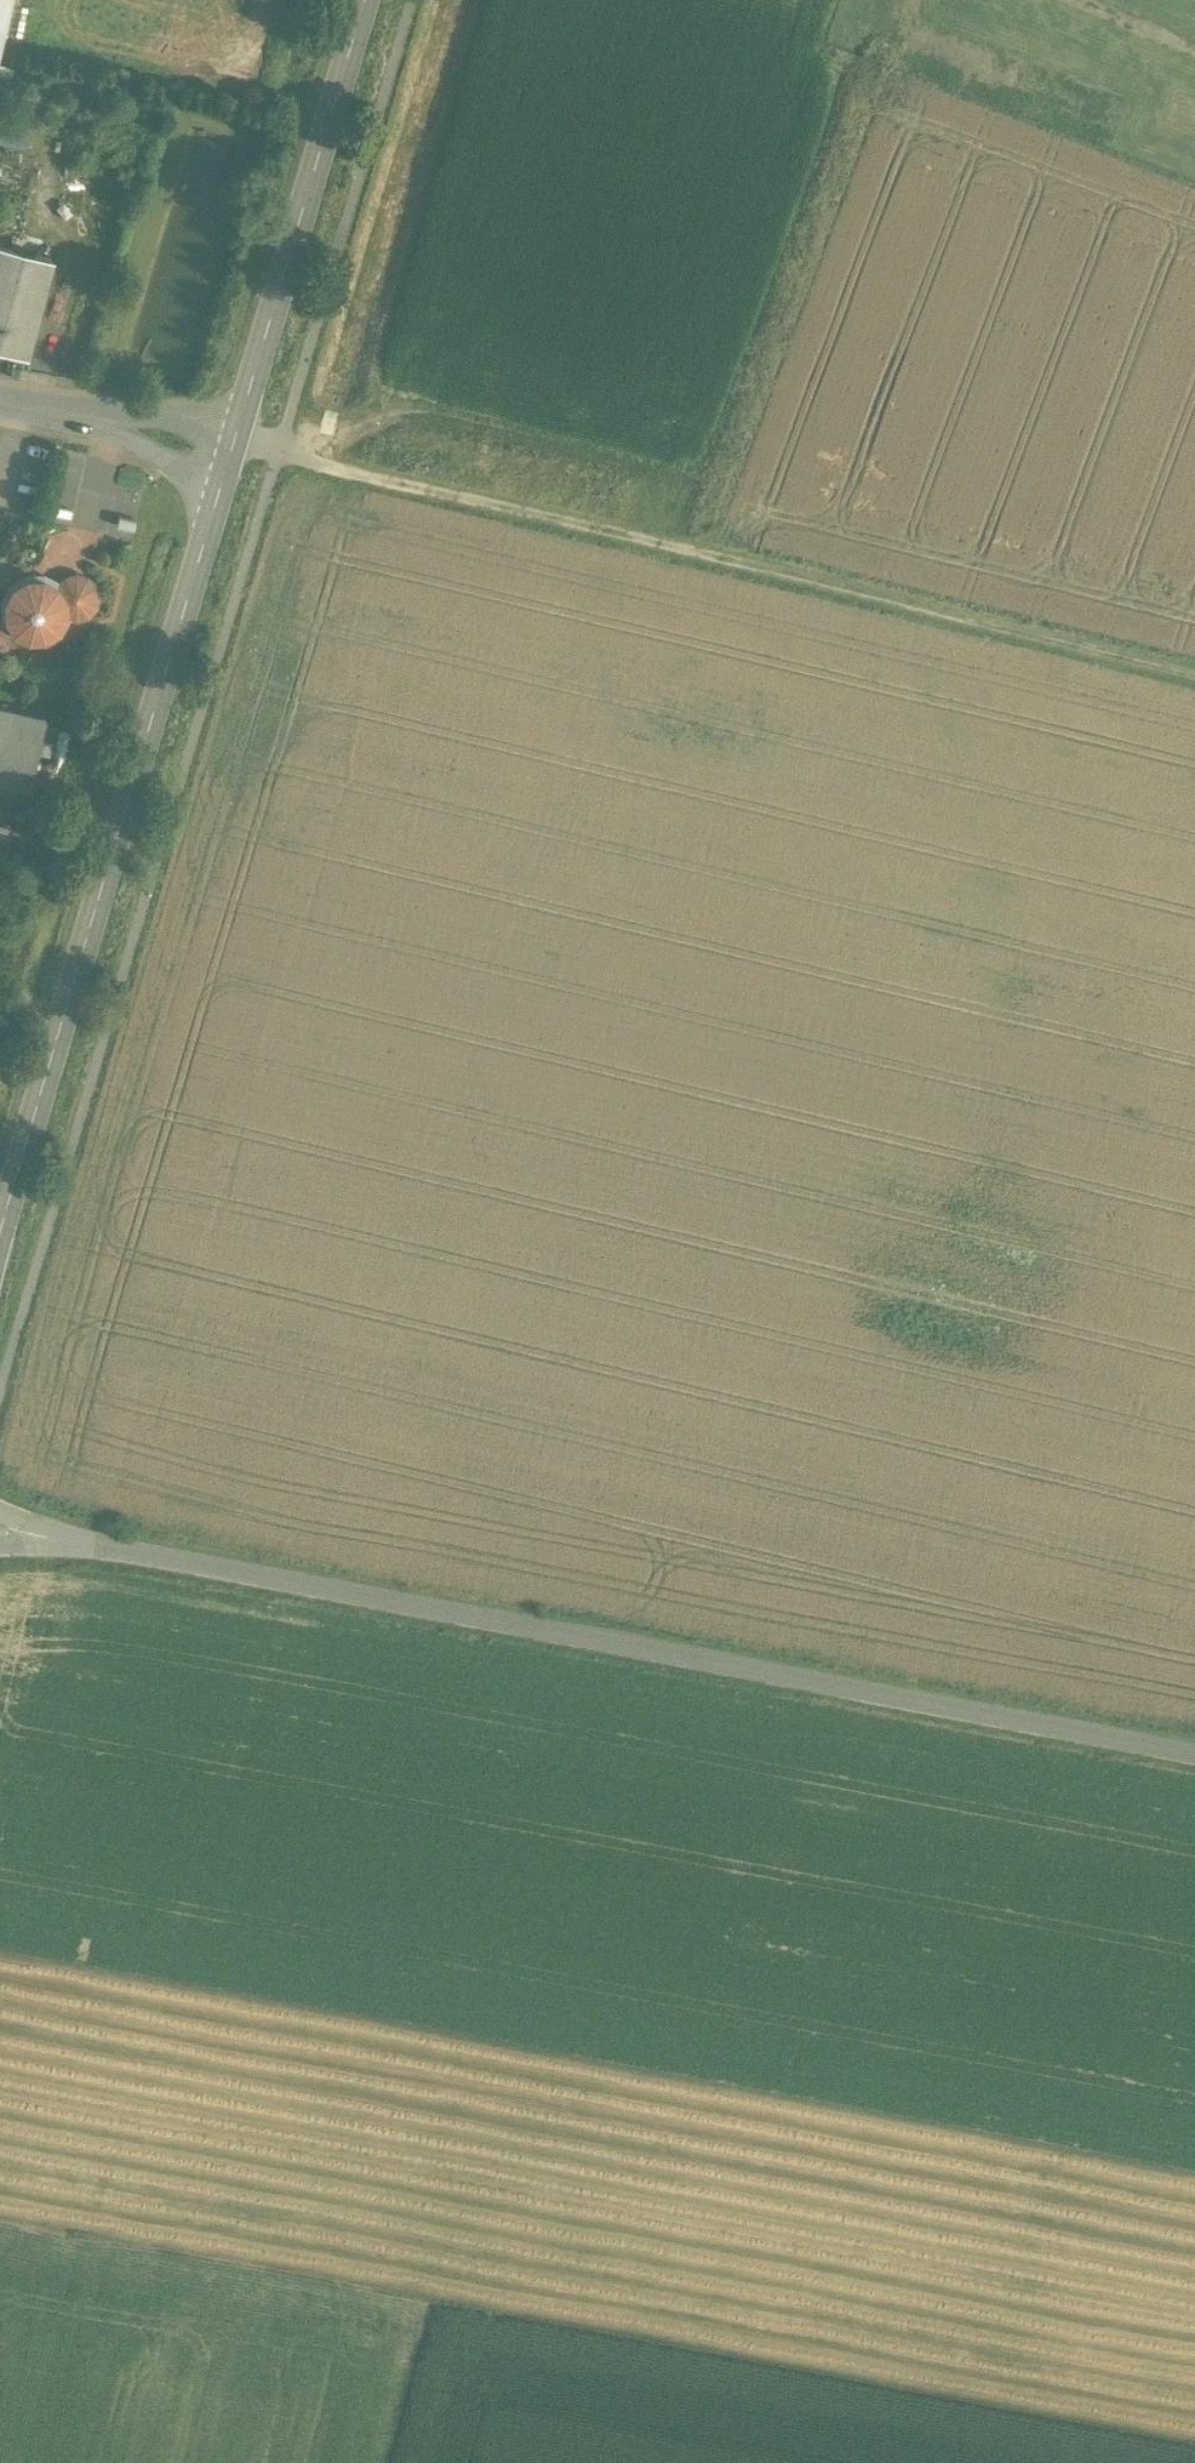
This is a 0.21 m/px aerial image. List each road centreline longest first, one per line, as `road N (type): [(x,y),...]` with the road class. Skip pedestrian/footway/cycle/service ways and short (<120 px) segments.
road 1 (unclassified): [(1194,1756),(0,1533)]
road 2 (track): [(1194,674),(277,453),(228,459)]
road 3 (tertiary): [(0,1233),(228,459)]
road 4 (tertiary): [(228,459),(363,0)]
road 5 (unclassified): [(228,459),(0,400)]

